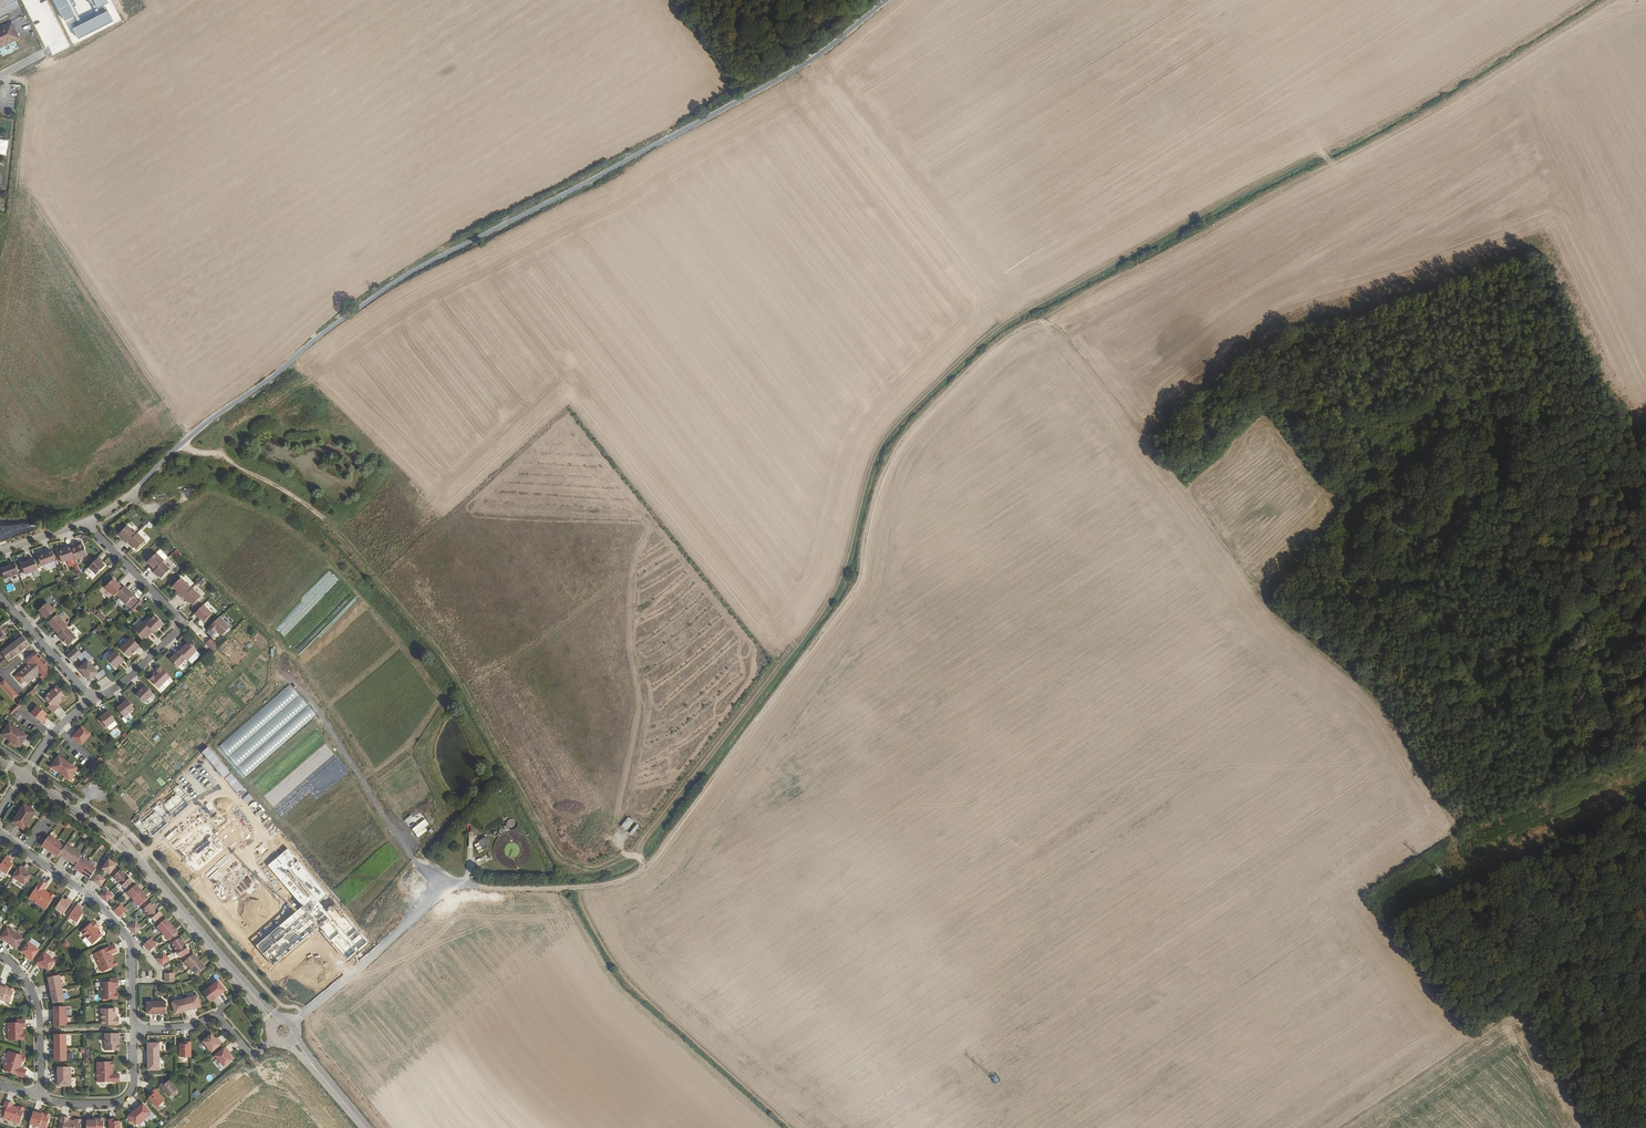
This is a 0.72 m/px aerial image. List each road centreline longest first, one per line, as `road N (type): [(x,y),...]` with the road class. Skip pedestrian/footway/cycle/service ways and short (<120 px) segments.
road 1 (track): [(1645,784),(1499,851),(1454,863),(1443,812),(1371,694),(1267,608),(1107,390),(1044,322),(1017,329),(904,434),(878,485),(860,582),(702,794)]
road 2 (track): [(1332,165),(1321,153),(1009,320),(884,439),(839,579),(637,854)]
road 3 (track): [(883,0),(781,79),(413,272),(181,444)]
road 4 (track): [(181,444),(223,454),(319,516),(433,642),(565,872),(587,876),(637,854),(647,867)]
road 5 (track): [(436,893),(284,669),(278,645),(170,532),(208,497)]
road 6 (track): [(293,1022),(447,886),(620,882),(658,858),(702,794)]
road 7 (track): [(693,807),(988,1070)]
road 8 (track): [(582,888),(623,972),(792,1127)]
road 9 (residential): [(85,522),(183,623),(94,701)]
road 10 (residential): [(0,833),(97,900),(125,932),(133,1029)]
road 11 (tertiary): [(276,1022),(134,855)]
road 12 (track): [(0,483),(34,505),(74,508),(161,443),(181,444)]
road 13 (residential): [(133,1029),(134,1081),(124,1099),(71,1104),(36,1096)]
road 14 (residential): [(133,1029),(217,1020),(255,1052),(274,1038)]
road 15 (residential): [(0,954),(24,977),(38,1007),(36,1096)]
road 16 (track): [(26,88),(13,205),(0,240)]
road 17 (track): [(1449,827),(1462,815),(1462,794),(1528,712)]
road 18 (residential): [(94,701),(0,596)]
road 19 (residential): [(181,444),(133,491),(85,522)]

